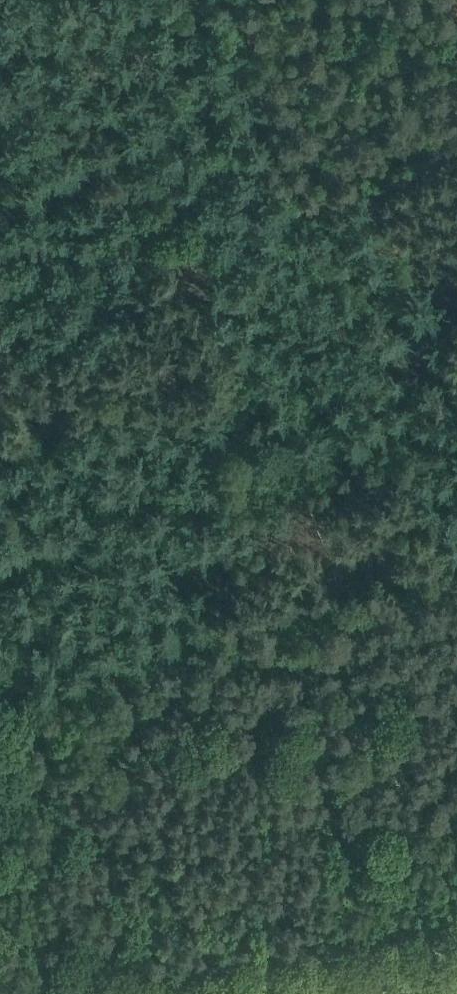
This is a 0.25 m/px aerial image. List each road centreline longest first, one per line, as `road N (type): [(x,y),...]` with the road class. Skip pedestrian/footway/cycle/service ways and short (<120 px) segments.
road 1 (track): [(190,993),(456,948)]

